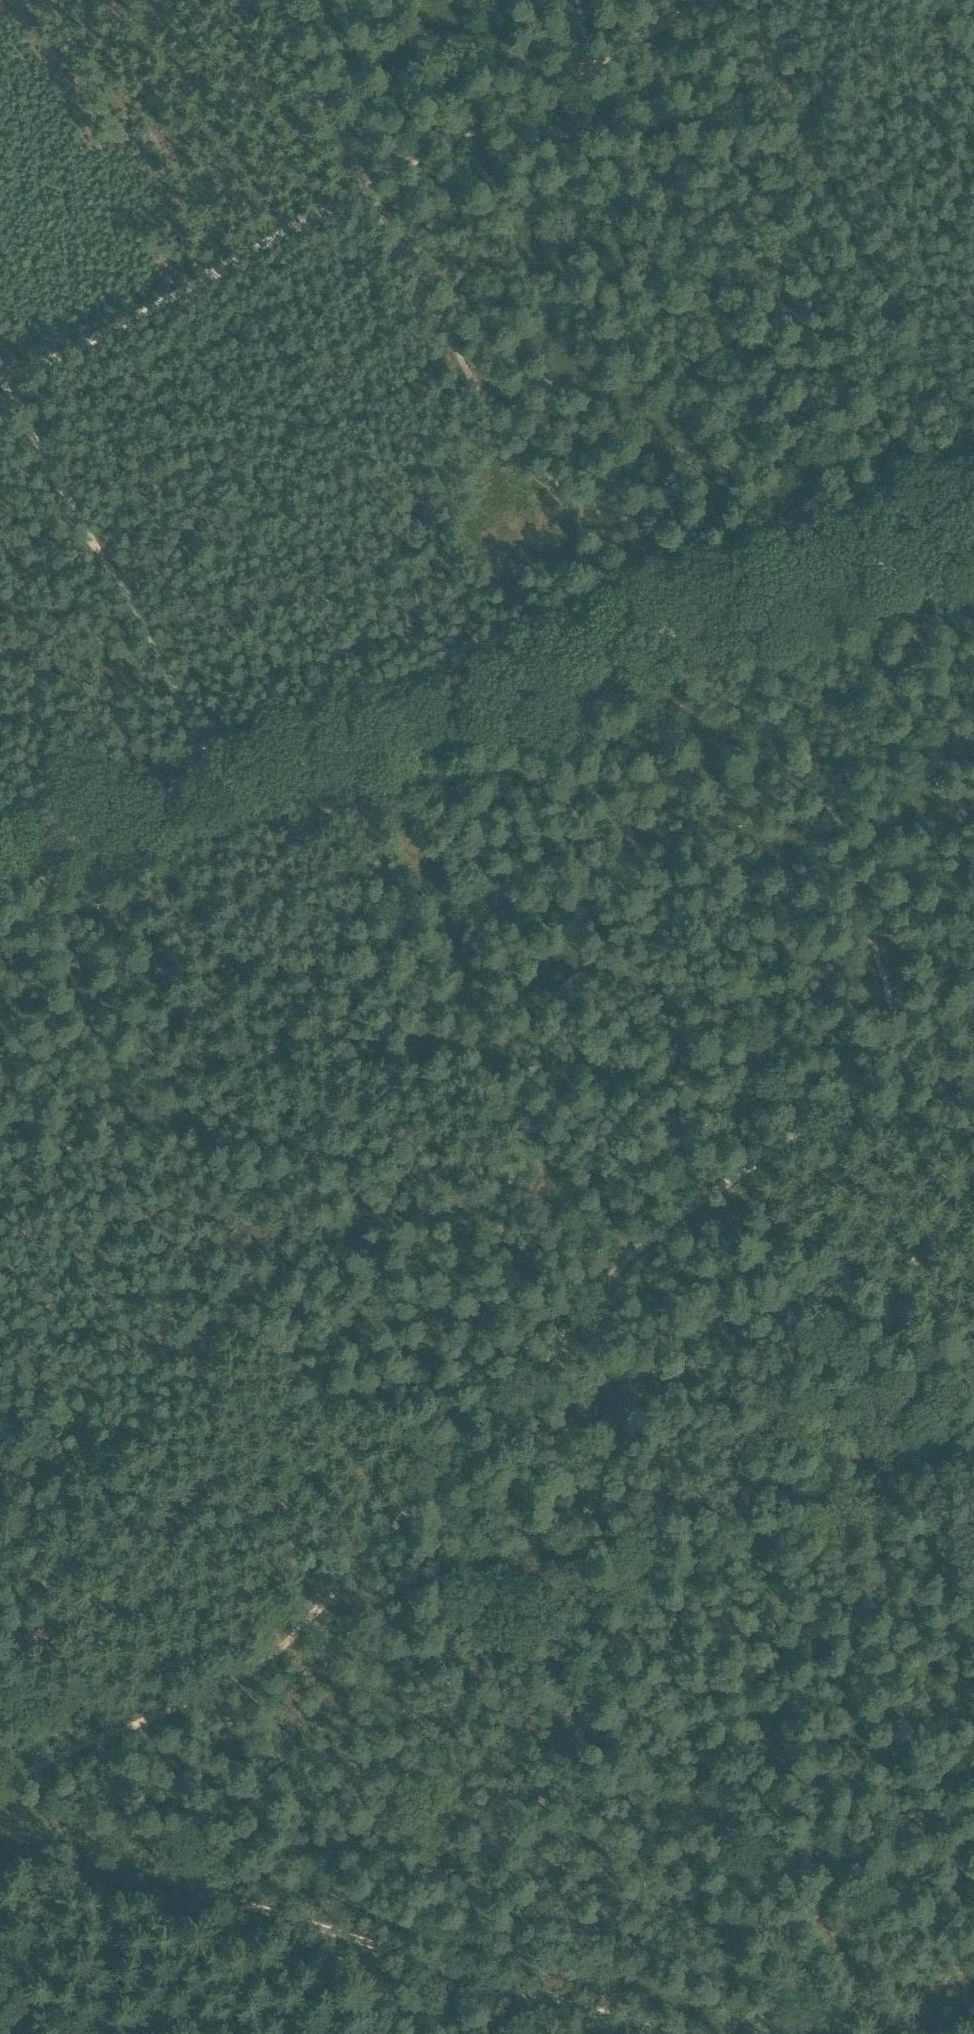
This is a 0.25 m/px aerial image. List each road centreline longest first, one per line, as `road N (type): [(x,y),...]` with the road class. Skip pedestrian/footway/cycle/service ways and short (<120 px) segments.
road 1 (track): [(915,1051),(718,1185),(589,1292),(530,1389),(458,1443),(414,1501),(240,1667),(0,1773)]
road 2 (track): [(5,388),(729,0)]
road 3 (track): [(267,0),(504,445),(541,459),(555,477),(566,503),(563,569),(612,657)]
road 4 (track): [(0,1819),(715,2033)]
road 5 (track): [(736,0),(973,447)]
road 6 (track): [(740,614),(915,1051)]
road 7 (track): [(612,657),(219,788)]
road 8 (track): [(973,534),(740,614)]
road 9 (track): [(219,788),(0,859)]
road 10 (track): [(740,614),(612,657)]

